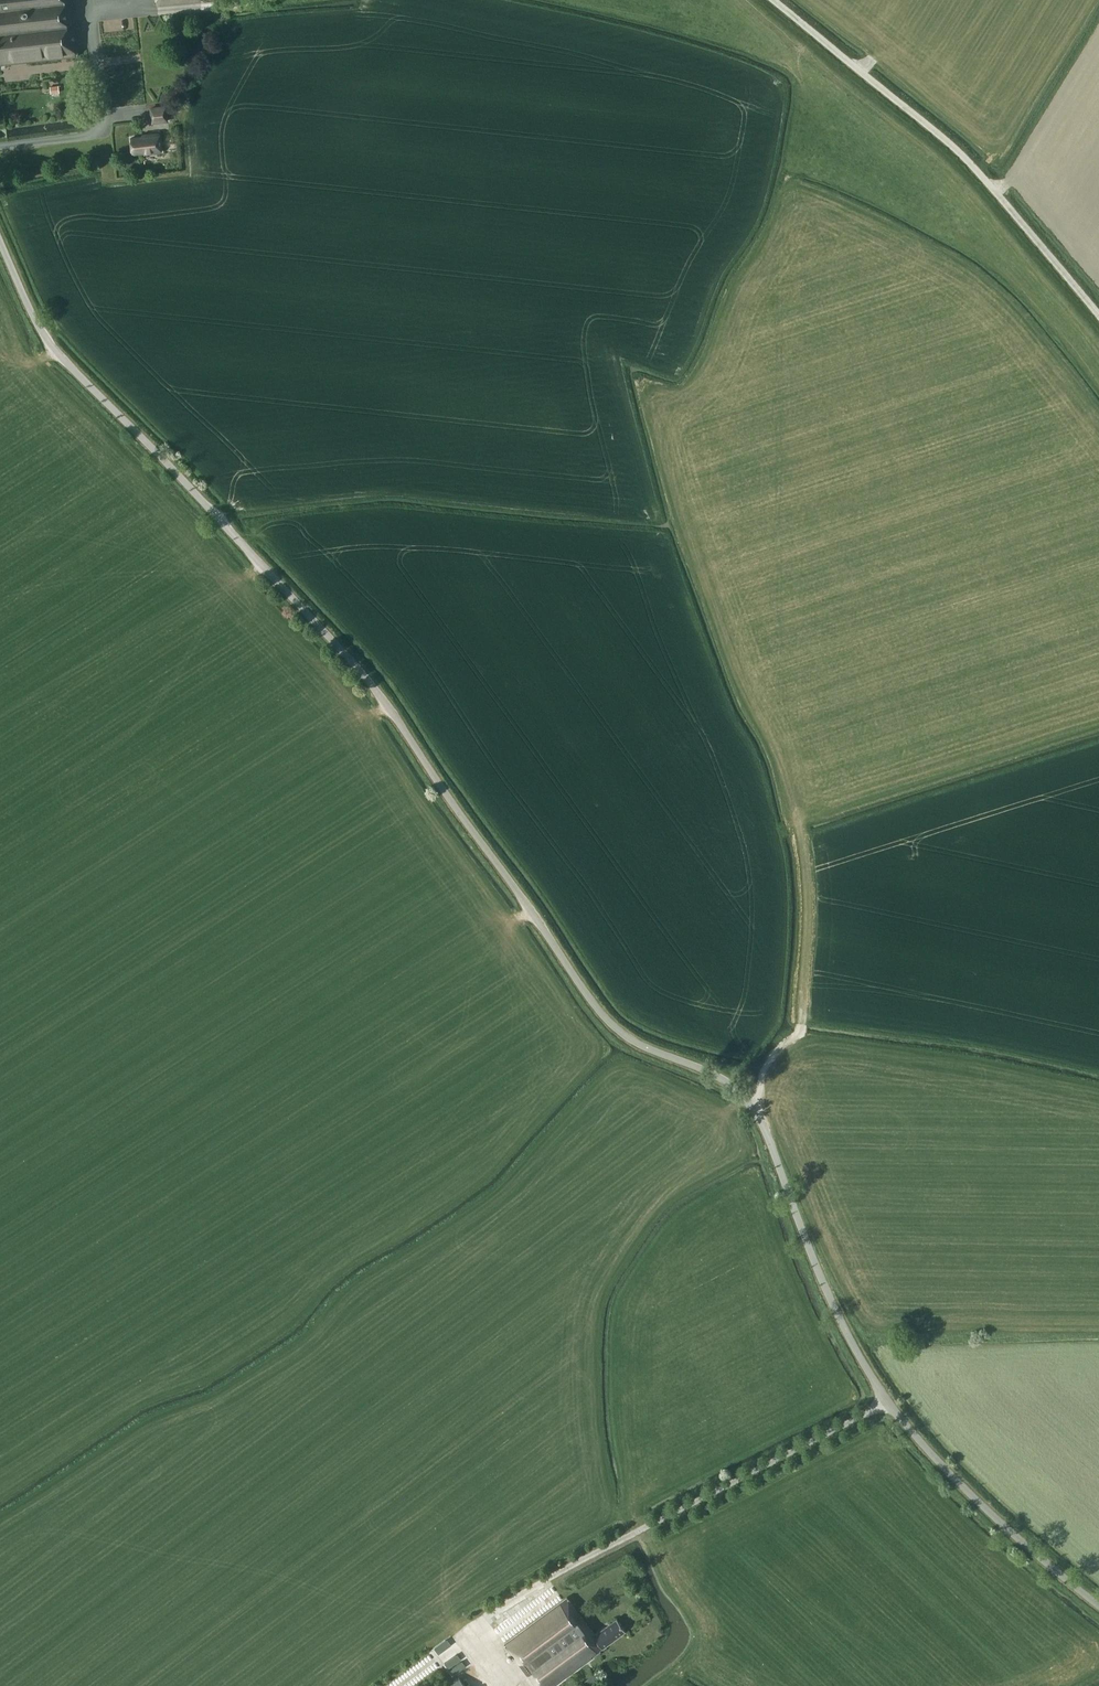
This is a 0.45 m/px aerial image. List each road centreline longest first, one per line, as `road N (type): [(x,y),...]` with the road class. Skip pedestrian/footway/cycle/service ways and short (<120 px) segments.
road 1 (unclassified): [(1098,1602),(915,1432),(871,1371),(820,1286),(755,1112),(730,1083),(611,1023),(390,705),(55,344),(0,236)]
road 2 (track): [(774,0),(973,165),(1098,315)]
road 3 (track): [(90,15),(258,0)]

